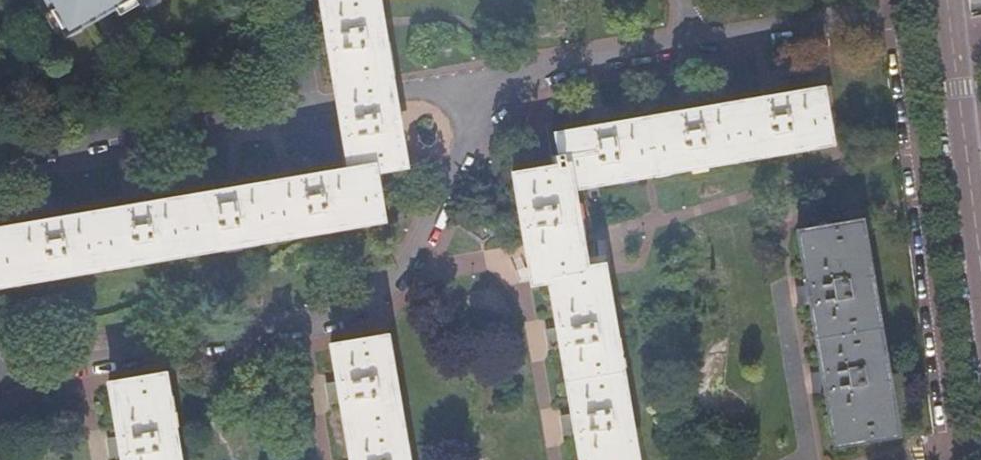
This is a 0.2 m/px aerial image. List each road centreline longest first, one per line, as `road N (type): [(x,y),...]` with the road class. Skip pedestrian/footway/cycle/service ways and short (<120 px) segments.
road 1 (secondary): [(946,0),(980,287)]

